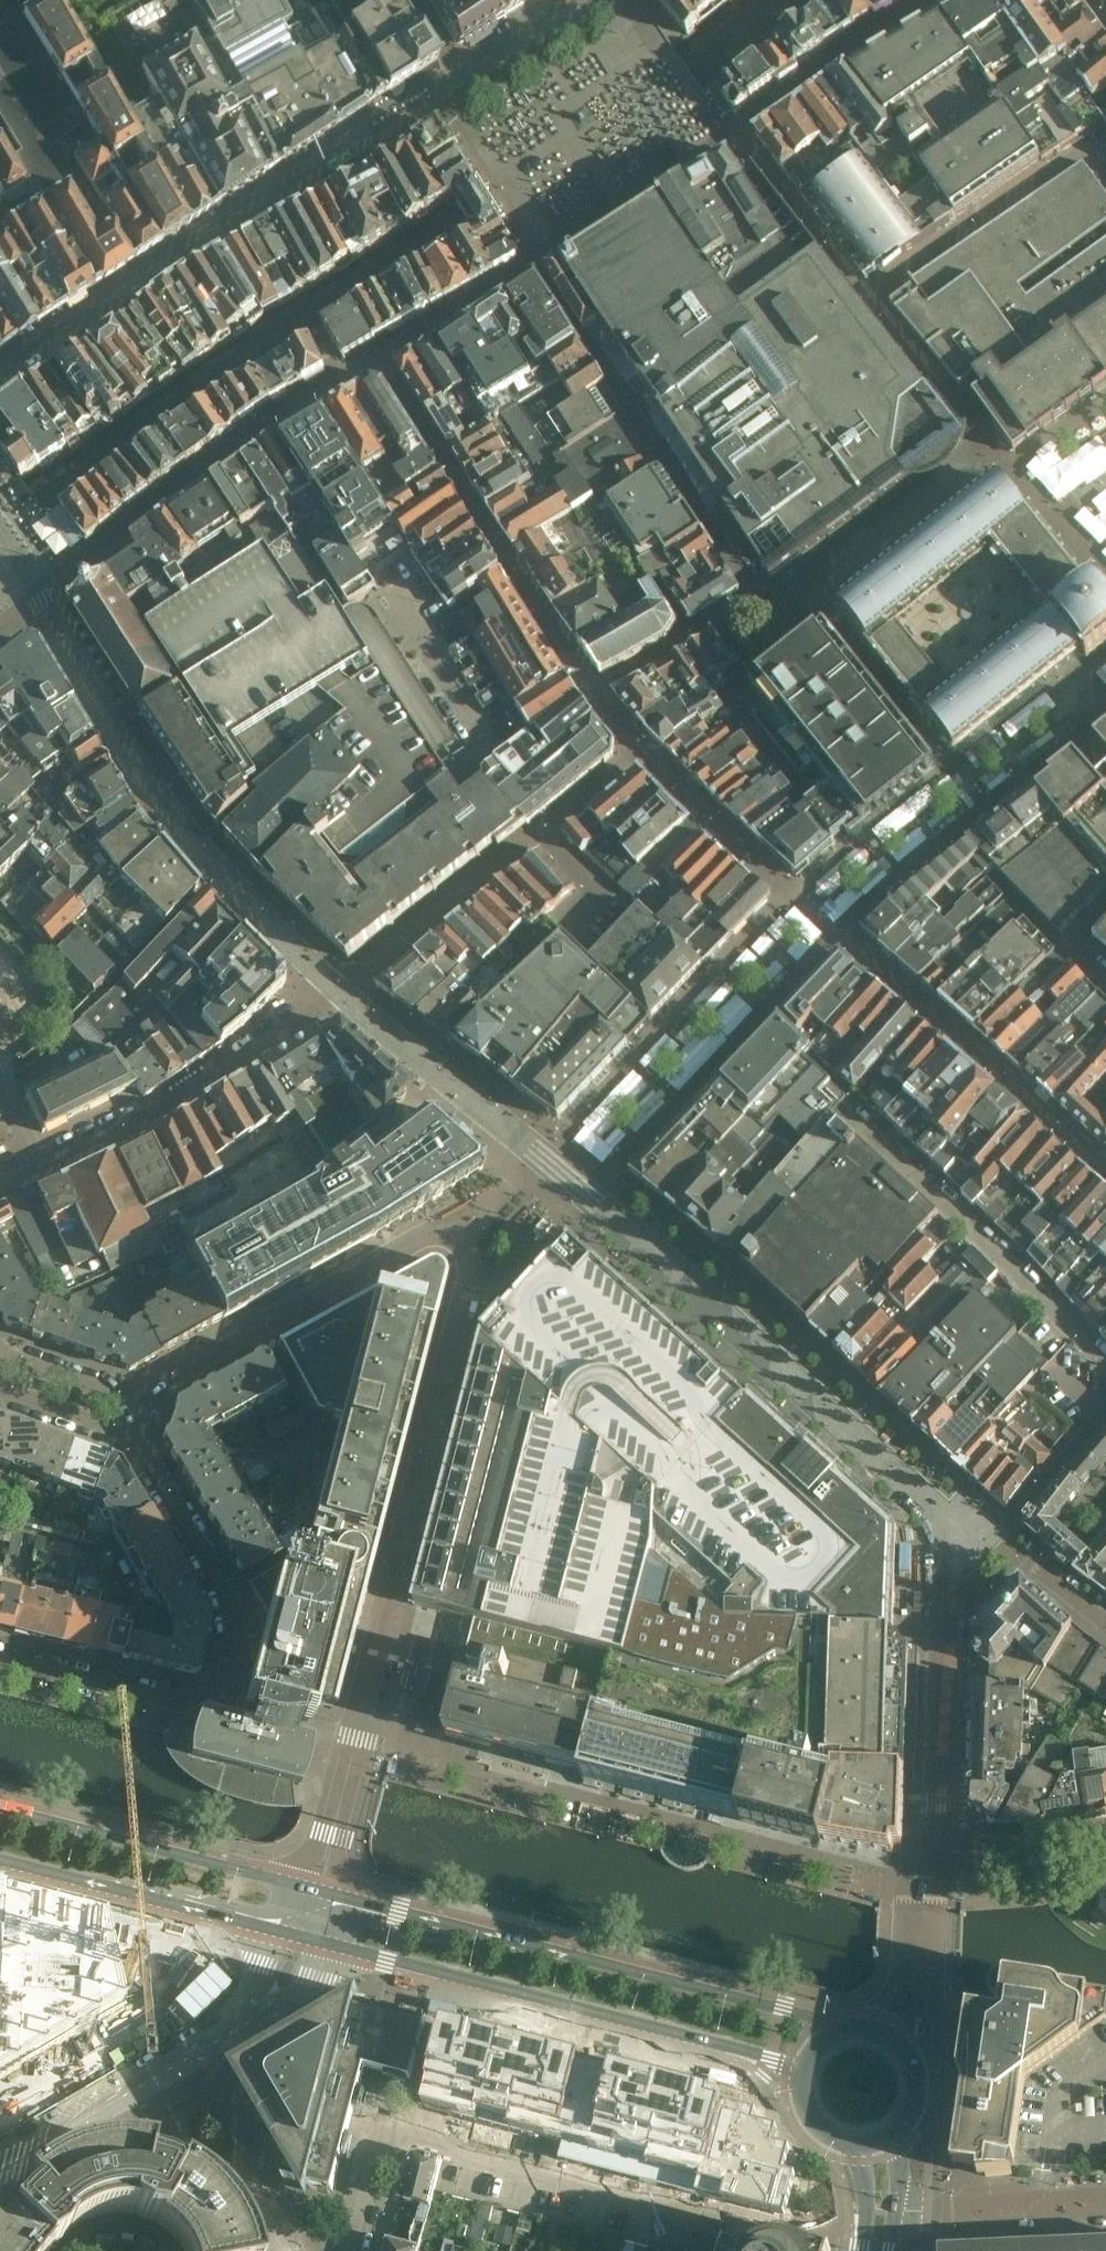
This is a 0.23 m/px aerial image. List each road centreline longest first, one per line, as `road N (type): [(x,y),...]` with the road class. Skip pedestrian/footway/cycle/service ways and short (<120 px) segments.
road 1 (residential): [(0,381),(591,0)]
road 2 (residential): [(338,986),(218,872),(158,797),(0,542)]
road 3 (tertiary): [(842,2030),(318,1891)]
road 4 (tertiary): [(302,1936),(803,2069)]
road 5 (residential): [(0,1661),(172,1701),(210,1690),(233,1651),(231,1607),(124,1432)]
road 6 (residential): [(943,1517),(567,1178)]
road 7 (residential): [(351,2250),(378,2146),(405,2139),(696,2216)]
road 8 (residential): [(128,1402),(421,1237),(498,1233)]
road 9 (residential): [(0,2152),(272,1994),(302,1936)]
road 10 (residential): [(397,1580),(474,1280),(498,1233)]
road 11 (residential): [(1105,1348),(850,1114)]
road 12 (residential): [(930,1862),(938,1818),(943,1517)]
road 13 (residential): [(338,986),(186,1095),(47,1168)]
road 14 (tertiary): [(318,1891),(0,1809)]
road 15 (unclassified): [(318,1891),(397,1580)]
road 16 (tertiary): [(0,1860),(302,1936)]
road 17 (residential): [(567,1178),(338,986)]
road 18 (residential): [(338,986),(548,828)]
road 19 (unclassified): [(1105,2200),(894,2209)]
road 20 (residential): [(930,1862),(914,2002),(895,2038)]
road 21 (residential): [(930,1862),(1105,1841)]
road 22 (residential): [(999,1535),(1105,1407)]
road 23 (residential): [(1105,1622),(999,1535)]
road 24 (residential): [(128,1402),(0,1354)]
road 25 (residential): [(575,928),(606,897),(548,828)]
road 26 (residential): [(0,1387),(124,1432)]

